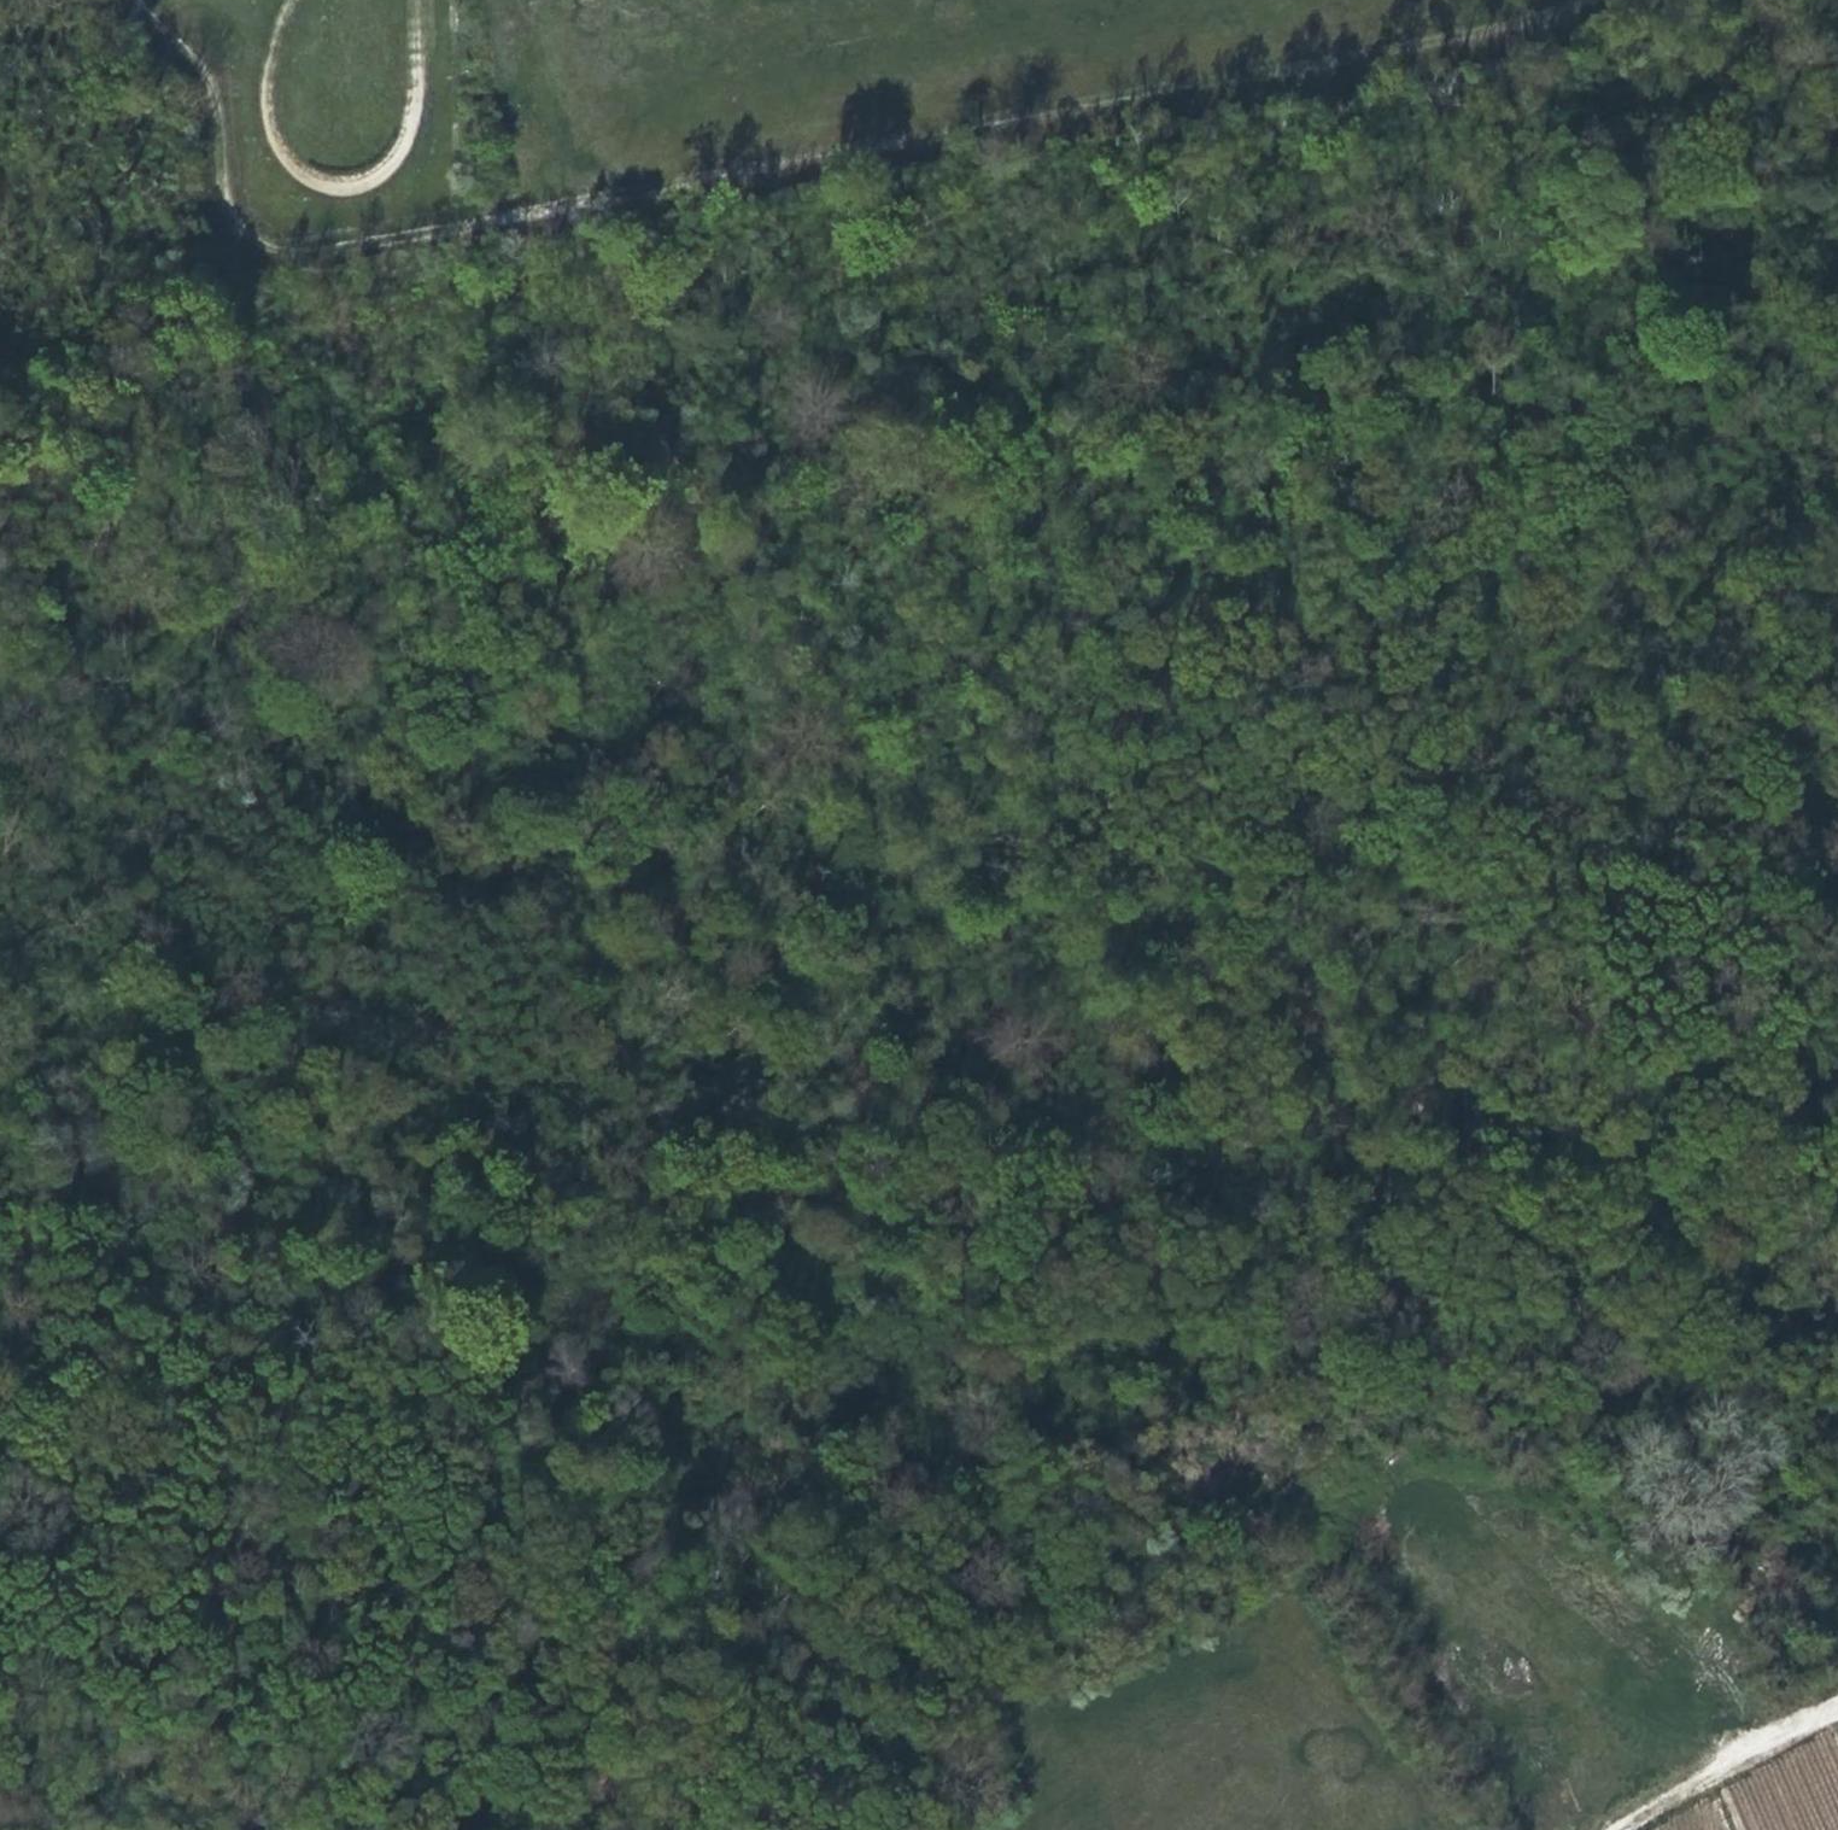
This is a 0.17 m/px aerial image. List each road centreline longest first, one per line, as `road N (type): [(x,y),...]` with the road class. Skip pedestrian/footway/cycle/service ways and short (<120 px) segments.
road 1 (track): [(103,0),(279,262),(1620,24),(1625,0)]
road 2 (track): [(1610,1829),(1837,1695)]

